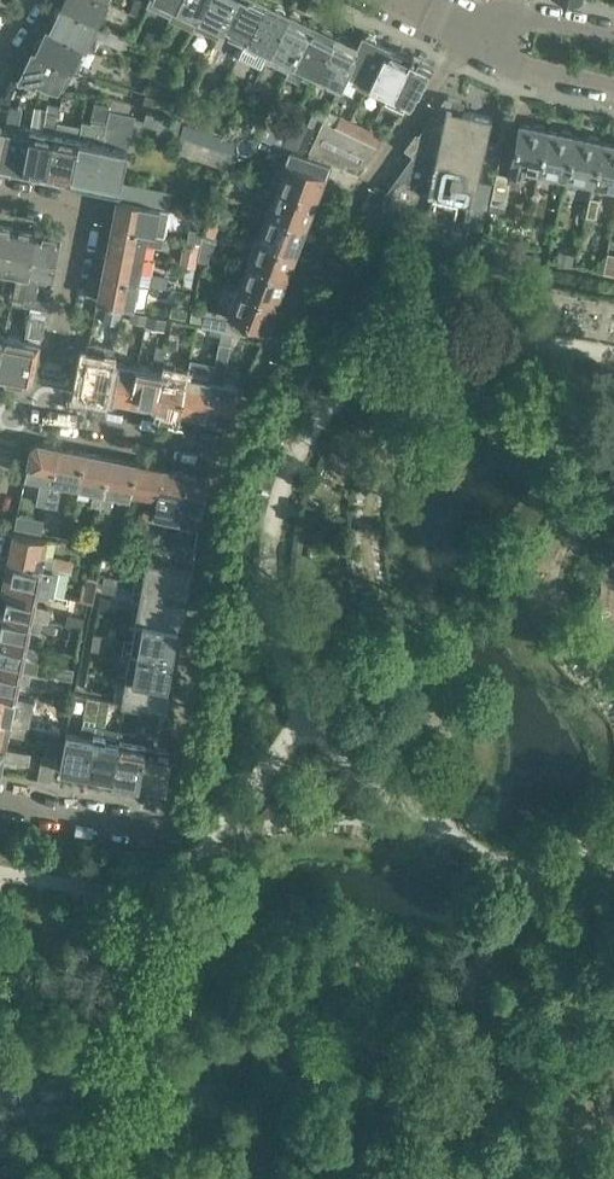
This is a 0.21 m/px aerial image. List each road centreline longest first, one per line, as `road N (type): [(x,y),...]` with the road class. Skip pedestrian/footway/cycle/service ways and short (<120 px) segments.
road 1 (residential): [(230,452),(209,528),(170,824),(157,831),(0,803)]
road 2 (residential): [(474,28),(315,256),(230,452)]
road 3 (residential): [(41,415),(81,214),(0,195)]
road 4 (residential): [(230,452),(41,415)]
road 5 (residential): [(474,28),(518,68),(613,89)]
road 6 (residential): [(613,32),(533,15),(474,28)]

